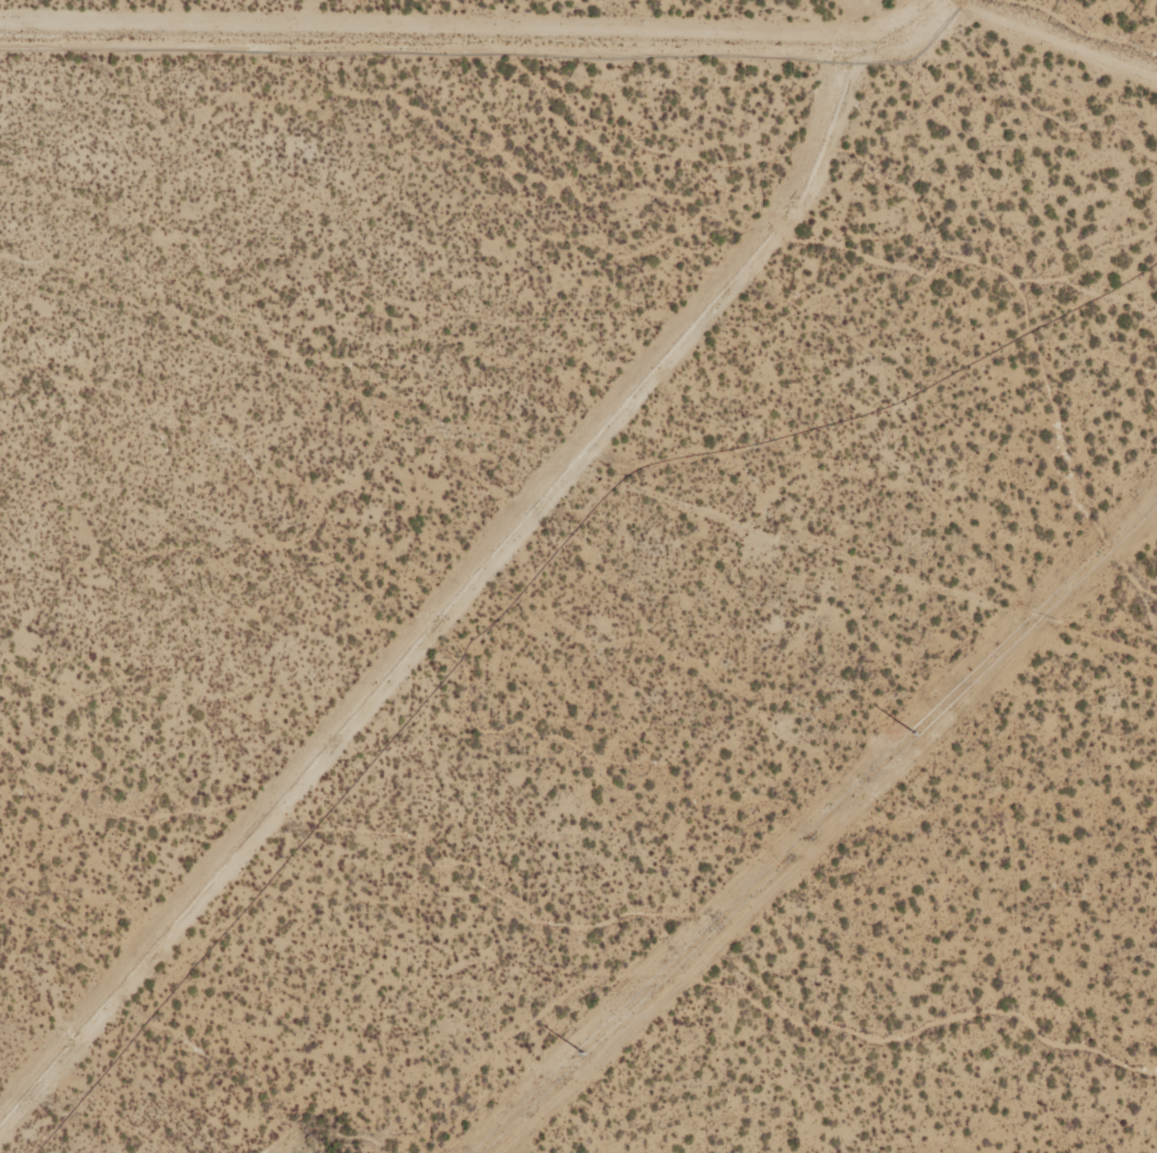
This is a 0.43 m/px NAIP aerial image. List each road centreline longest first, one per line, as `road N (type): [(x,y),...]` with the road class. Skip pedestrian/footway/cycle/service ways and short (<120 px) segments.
road 1 (track): [(0,241),(1156,644)]

